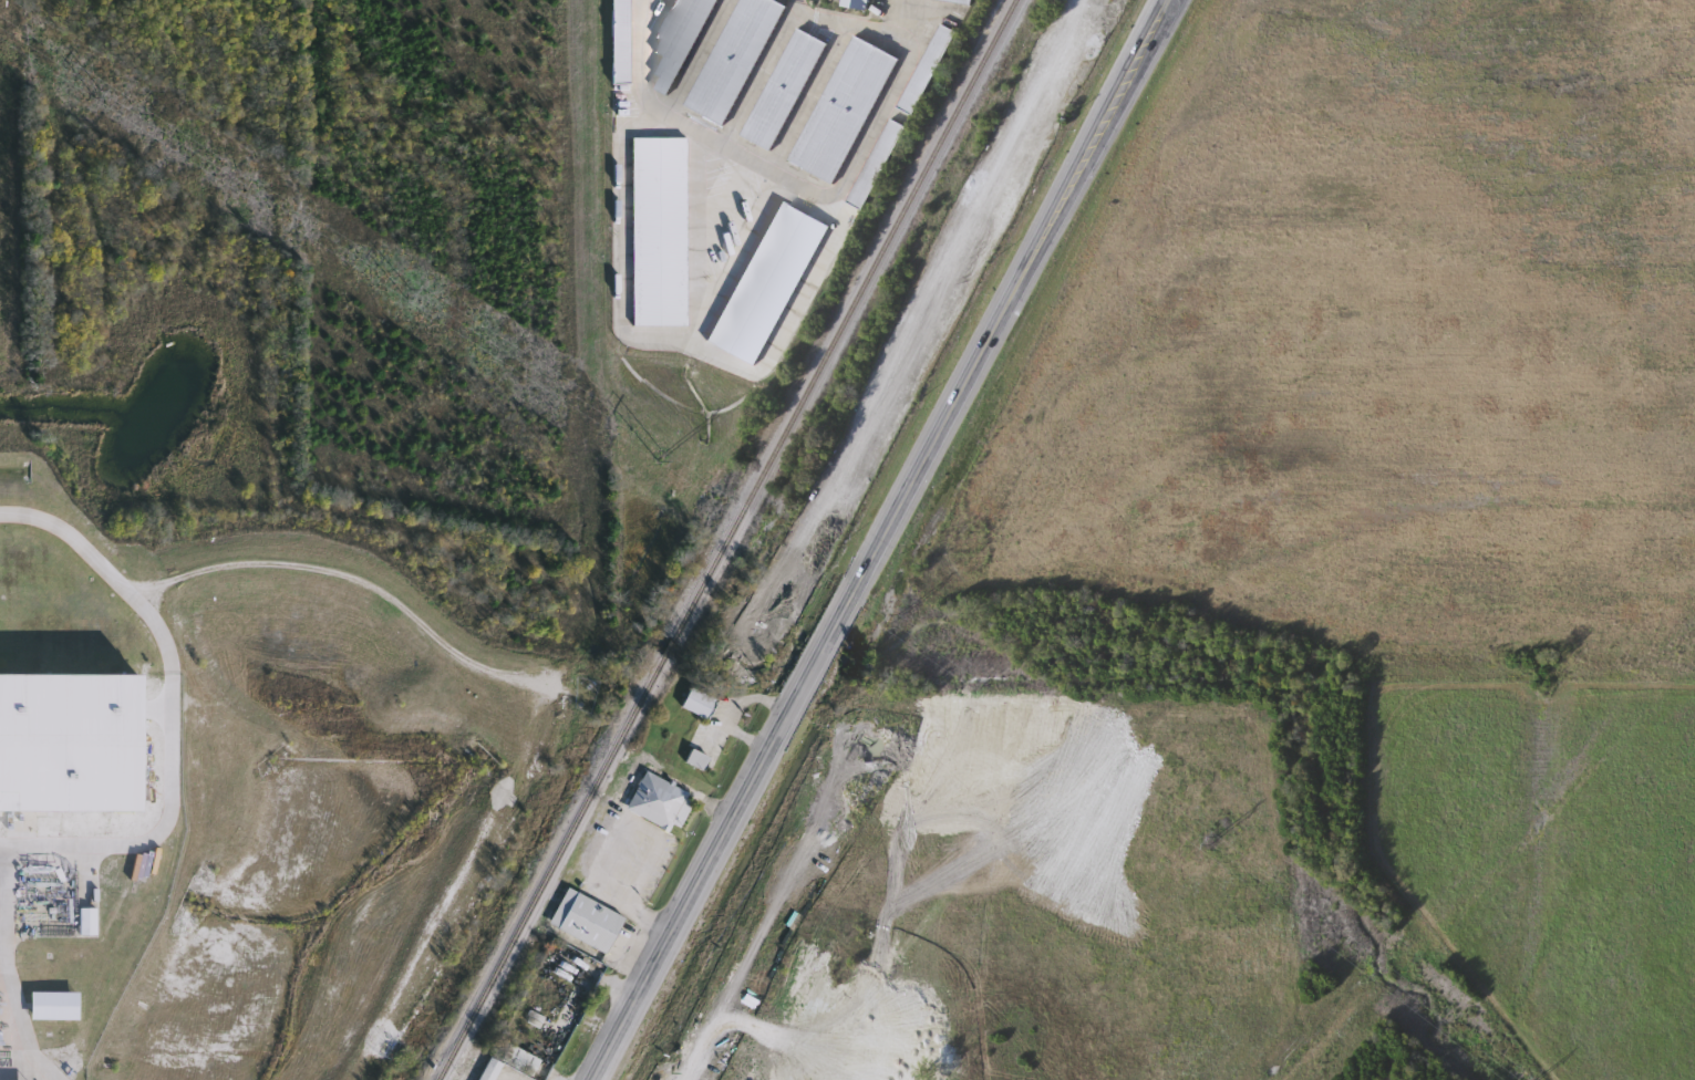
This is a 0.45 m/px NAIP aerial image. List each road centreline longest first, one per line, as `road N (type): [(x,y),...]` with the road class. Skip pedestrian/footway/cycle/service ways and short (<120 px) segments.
road 1 (primary): [(594,1079),(1174,0)]

